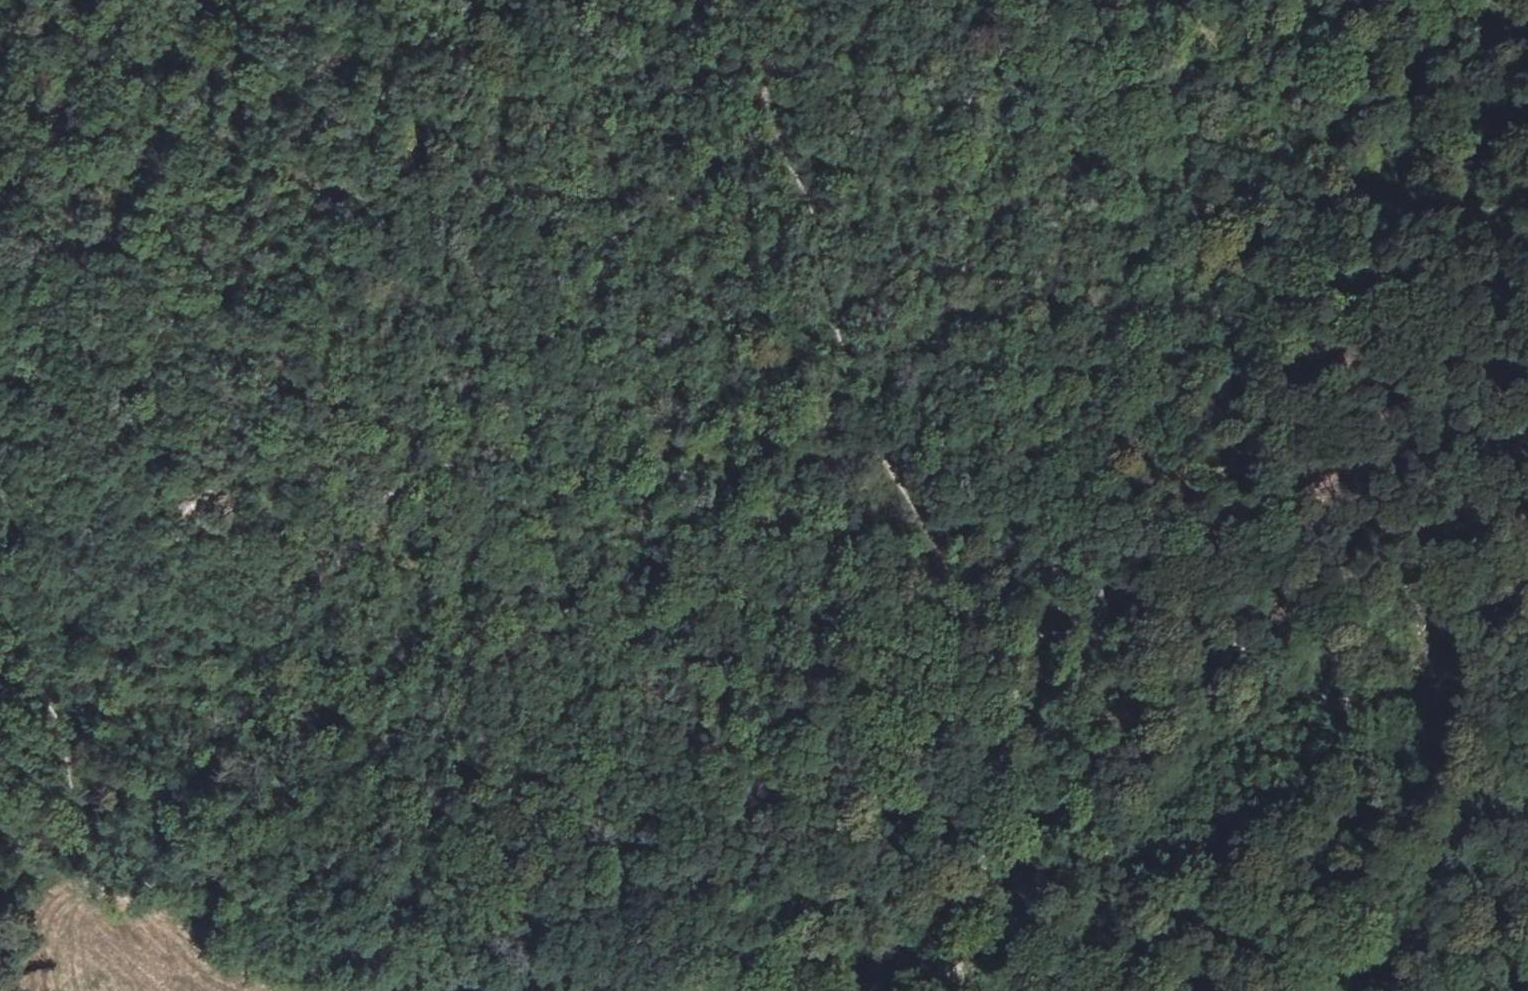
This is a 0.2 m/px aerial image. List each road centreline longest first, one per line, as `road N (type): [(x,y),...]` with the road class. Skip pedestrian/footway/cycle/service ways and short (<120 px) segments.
road 1 (track): [(1005,695),(1044,623),(1109,586),(1160,600),(1317,700),(1471,692),(1527,673)]
road 2 (track): [(1156,0),(1205,41),(1276,124),(1336,169),(1466,213),(1527,211)]
road 3 (track): [(867,990),(986,870),(1010,793),(1005,695)]

